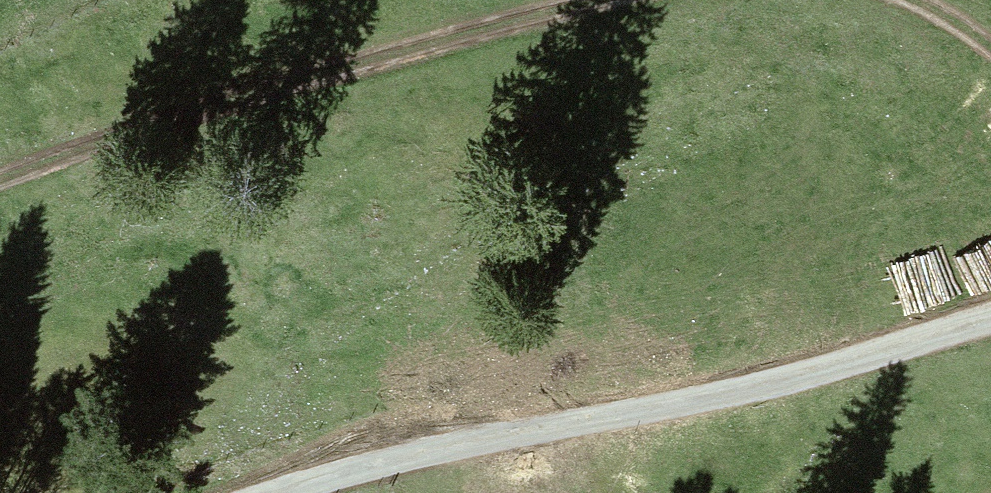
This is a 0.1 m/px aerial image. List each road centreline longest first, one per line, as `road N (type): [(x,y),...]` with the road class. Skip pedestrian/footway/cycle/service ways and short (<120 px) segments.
road 1 (unclassified): [(990,307),(805,364),(538,412),(259,492)]
road 2 (track): [(653,0),(87,153),(0,186)]

